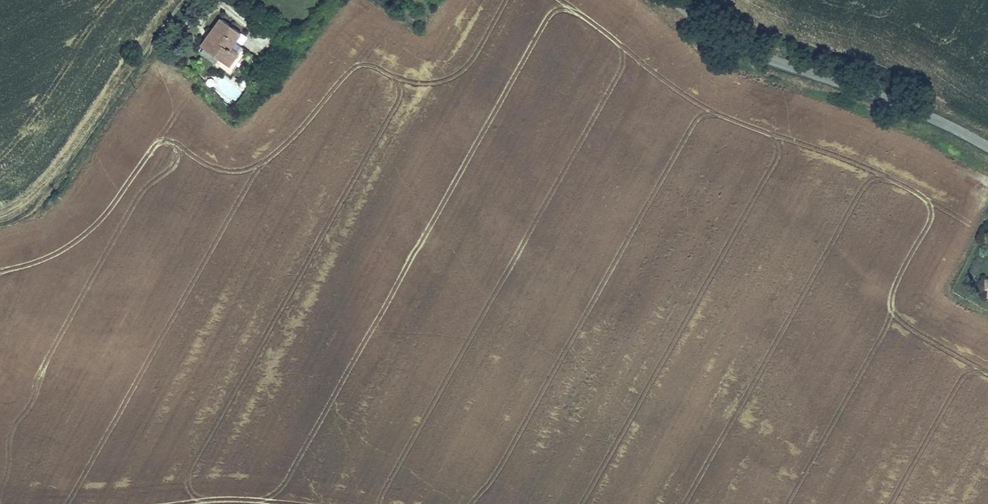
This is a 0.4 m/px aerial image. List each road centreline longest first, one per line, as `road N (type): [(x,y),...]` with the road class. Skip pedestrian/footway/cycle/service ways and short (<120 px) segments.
road 1 (residential): [(675,0),(755,51),(904,106),(987,147)]
road 2 (track): [(0,220),(58,179),(171,17)]

